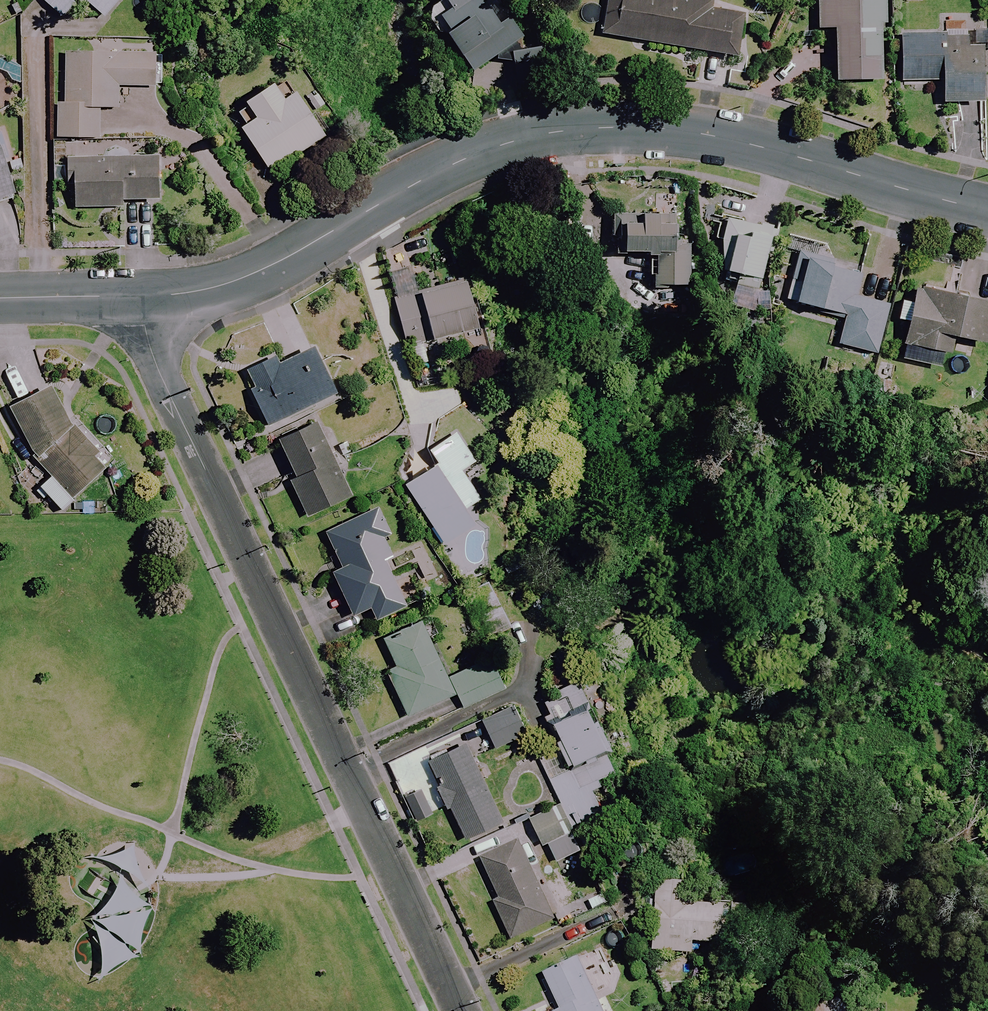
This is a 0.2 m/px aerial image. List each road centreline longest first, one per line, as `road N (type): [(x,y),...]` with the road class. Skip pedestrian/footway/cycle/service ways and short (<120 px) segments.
road 1 (residential): [(142,297),(232,282),(480,152),(607,126),(743,142),(987,209)]
road 2 (residential): [(463,1010),(150,353),(142,297)]
road 3 (residential): [(0,299),(142,297)]

